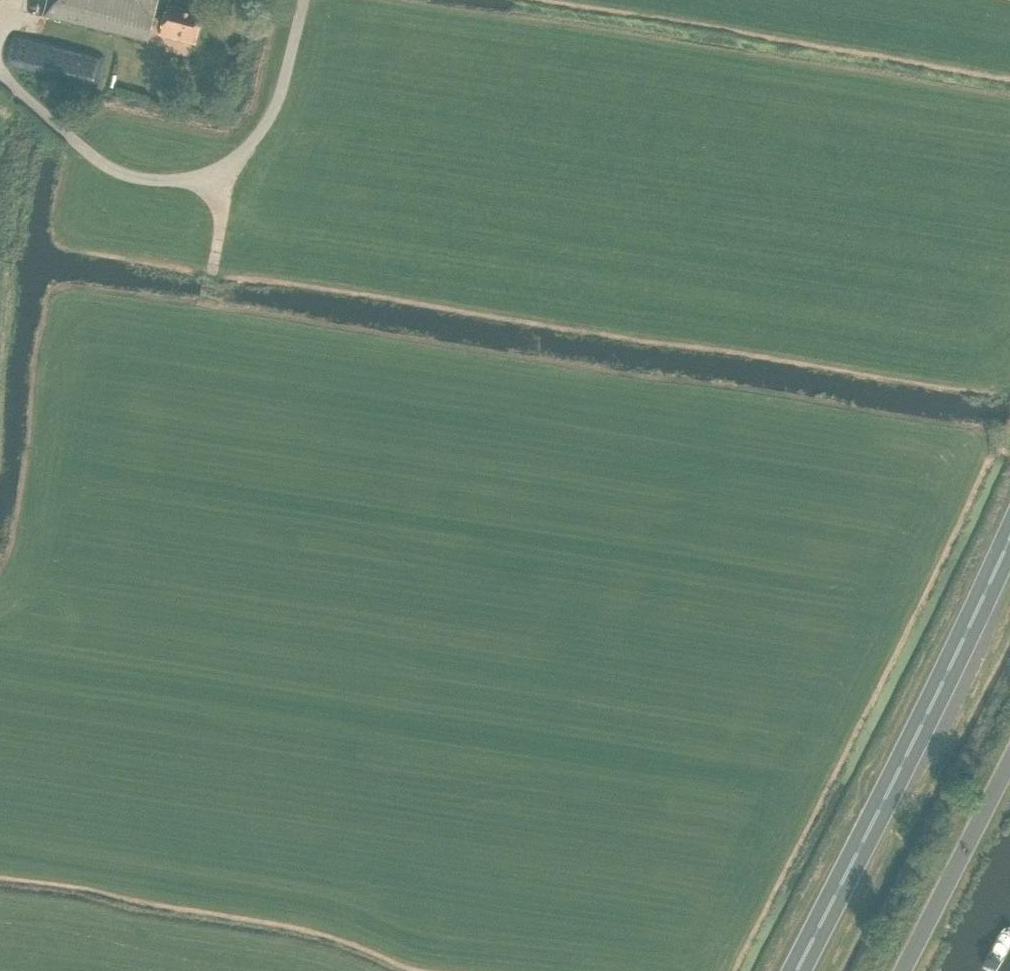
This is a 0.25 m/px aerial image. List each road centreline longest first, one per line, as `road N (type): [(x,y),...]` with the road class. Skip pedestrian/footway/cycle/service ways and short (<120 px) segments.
road 1 (trunk): [(796,970),(1009,543)]
road 2 (unclassified): [(2,71),(111,170),(191,178),(235,161),(262,132),(285,82),(304,0)]
road 3 (unclassified): [(909,970),(1009,775)]
road 4 (track): [(208,173),(220,211),(207,312)]

